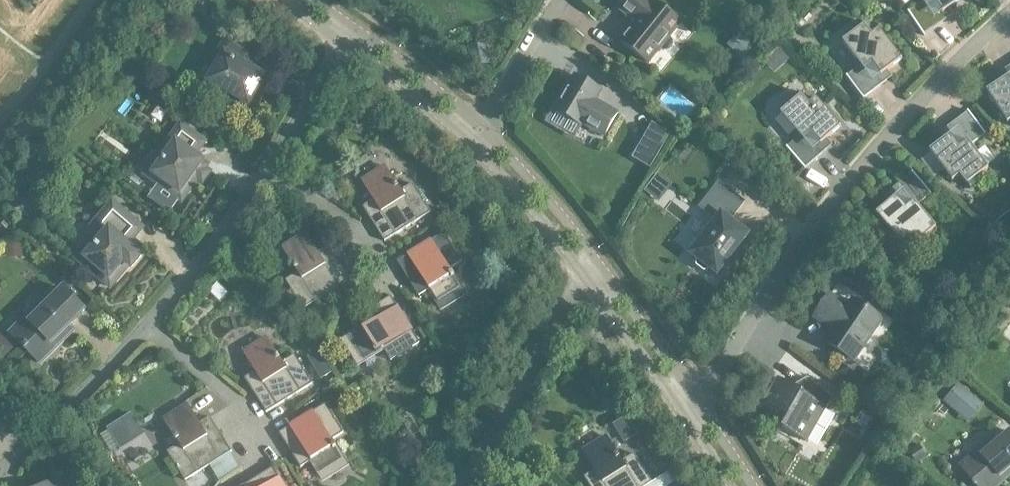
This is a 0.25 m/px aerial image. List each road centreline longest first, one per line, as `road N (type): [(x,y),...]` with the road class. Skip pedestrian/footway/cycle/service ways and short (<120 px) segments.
road 1 (residential): [(698,393),(828,208),(1009,19)]
road 2 (residential): [(0,463),(154,323)]
road 3 (residential): [(485,445),(586,282)]
road 4 (residential): [(154,323),(270,171)]
road 5 (unclassified): [(466,139),(586,282)]
road 6 (unclassified): [(602,251),(485,118)]
road 7 (unclassified): [(698,393),(602,251)]
road 8 (unclassified): [(485,118),(355,14)]
road 9 (unclassified): [(338,41),(466,139)]
road 10 (unclassified): [(586,282),(681,407)]
road 11 (residential): [(255,437),(236,404),(154,323)]
road 12 (residential): [(375,272),(354,230),(270,171)]
road 13 (residential): [(270,171),(338,41)]
road 14 (residential): [(485,118),(565,0)]

